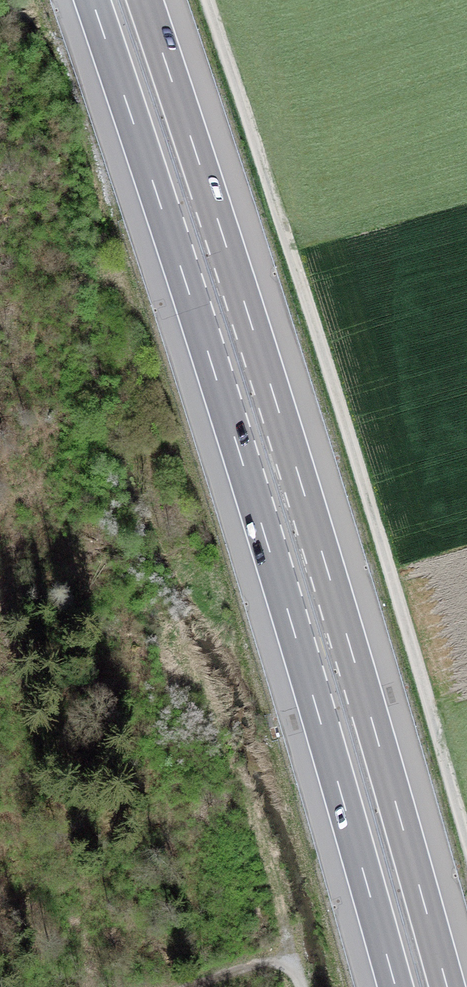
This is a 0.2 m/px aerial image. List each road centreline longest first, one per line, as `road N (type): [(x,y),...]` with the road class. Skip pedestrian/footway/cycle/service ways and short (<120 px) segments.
road 1 (motorway): [(92,0),(235,437),(395,986)]
road 2 (motorway): [(447,986),(283,424),(145,0)]
road 3 (track): [(466,840),(336,394),(208,0)]
road 4 (track): [(300,986),(292,953),(188,986)]

